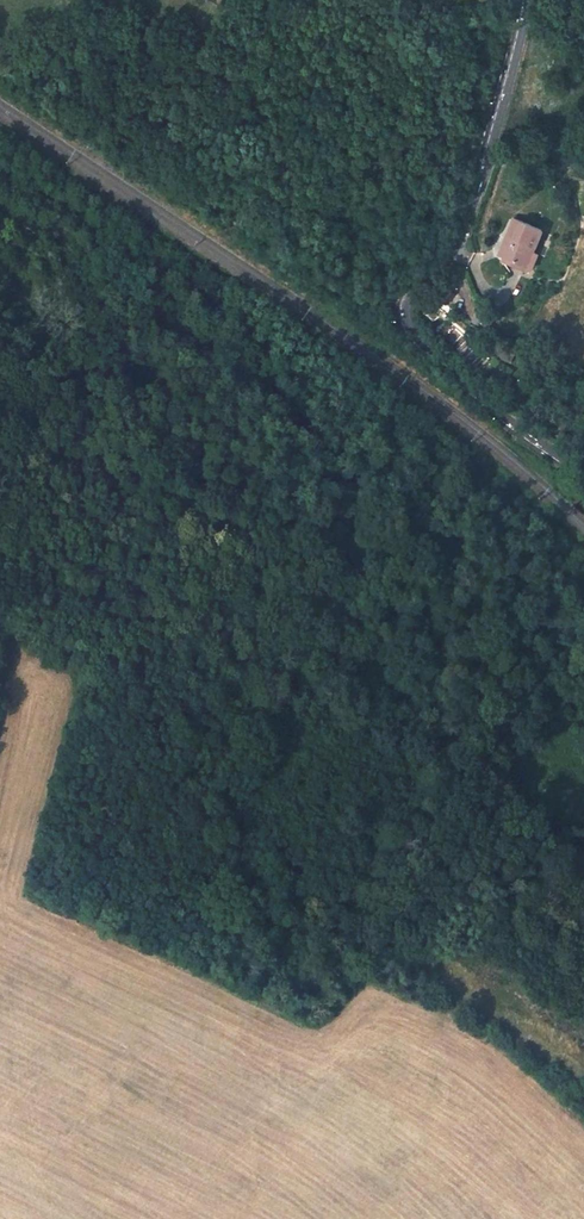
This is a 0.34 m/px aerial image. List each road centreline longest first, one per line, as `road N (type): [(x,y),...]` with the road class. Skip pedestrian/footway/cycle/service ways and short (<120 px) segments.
road 1 (residential): [(583,476),(485,402),(403,319),(408,298),(451,252),(475,205),(527,0)]

